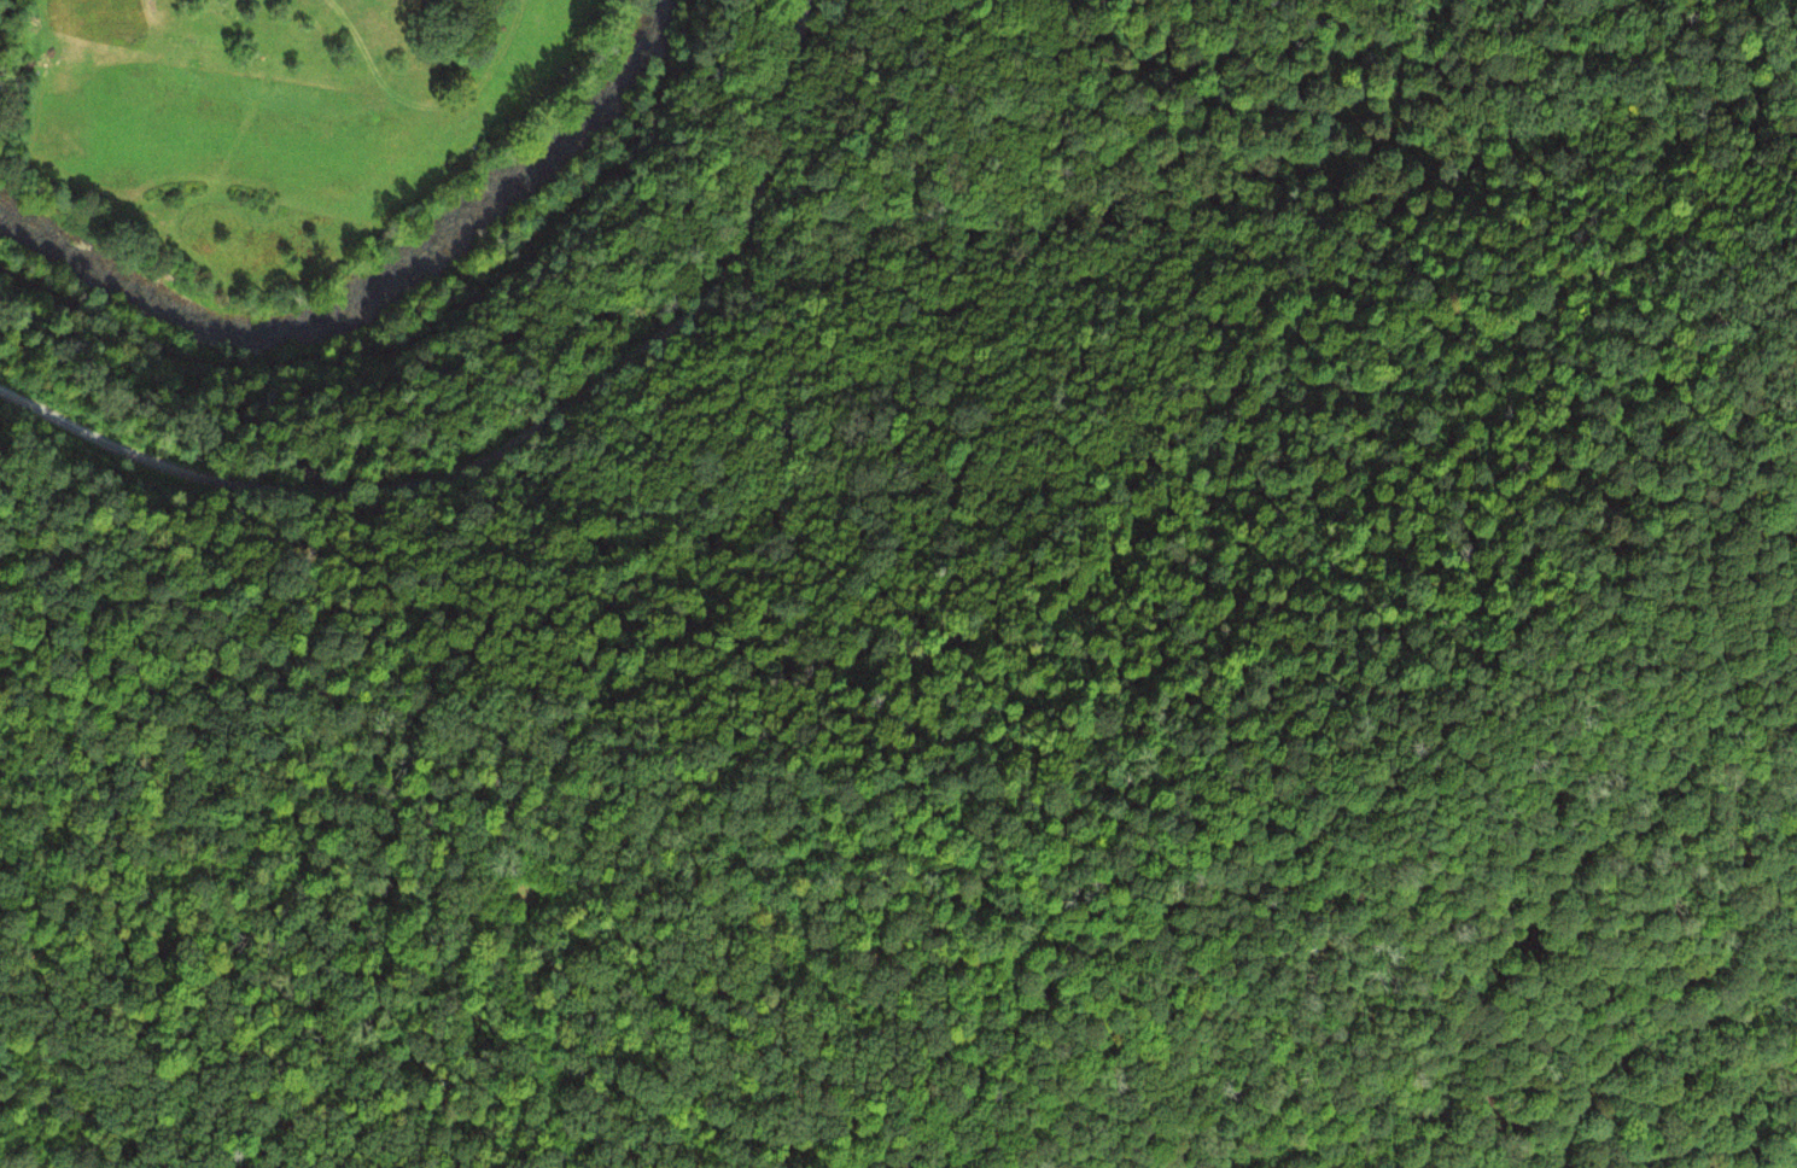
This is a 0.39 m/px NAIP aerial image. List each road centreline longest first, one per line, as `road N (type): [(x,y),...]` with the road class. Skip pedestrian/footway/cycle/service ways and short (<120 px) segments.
road 1 (residential): [(0,388),(250,496),(591,457),(748,313),(794,141),(808,0)]

